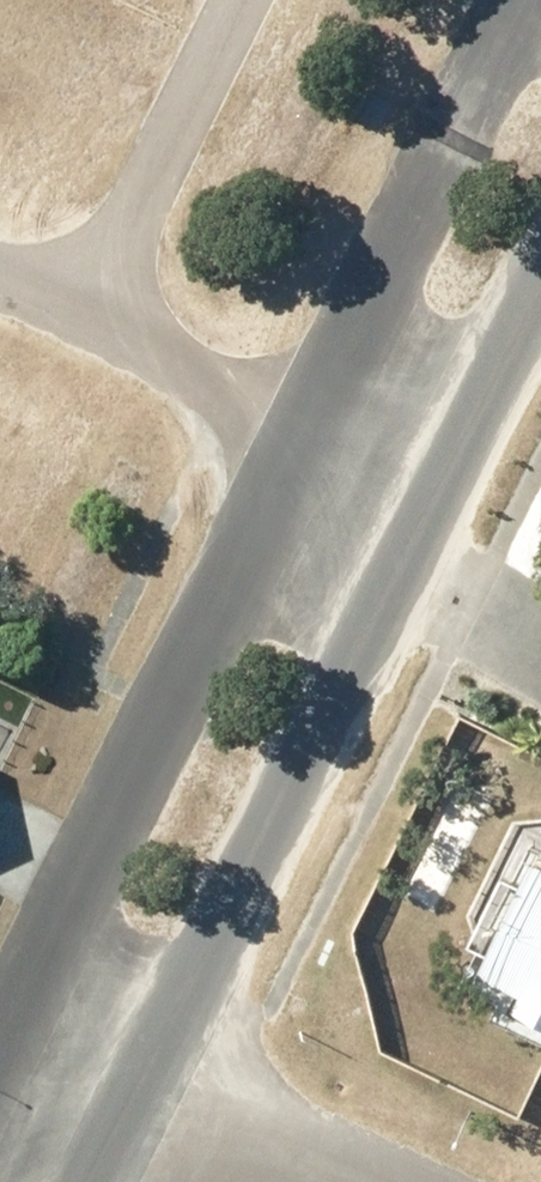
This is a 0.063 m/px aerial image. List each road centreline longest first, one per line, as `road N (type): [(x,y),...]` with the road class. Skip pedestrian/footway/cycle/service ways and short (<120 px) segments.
road 1 (residential): [(13,989),(507,0)]
road 2 (residential): [(540,255),(412,493),(144,1060)]
road 3 (residential): [(144,1060),(422,1181)]
road 4 (residential): [(13,989),(144,1060)]
road 5 (residential): [(144,1060),(88,1181)]

